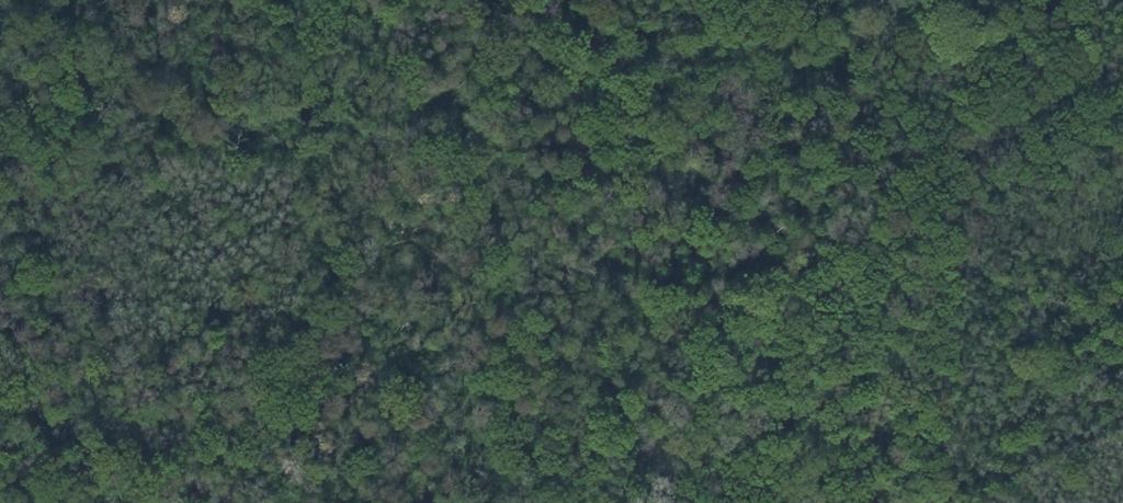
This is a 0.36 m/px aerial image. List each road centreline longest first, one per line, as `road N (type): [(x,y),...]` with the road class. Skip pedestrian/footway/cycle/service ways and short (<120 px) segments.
road 1 (track): [(1122,244),(893,269),(735,297),(656,283),(479,208),(376,198),(239,143),(181,136),(112,141),(0,170)]
road 2 (track): [(1122,412),(1068,443),(862,502)]

